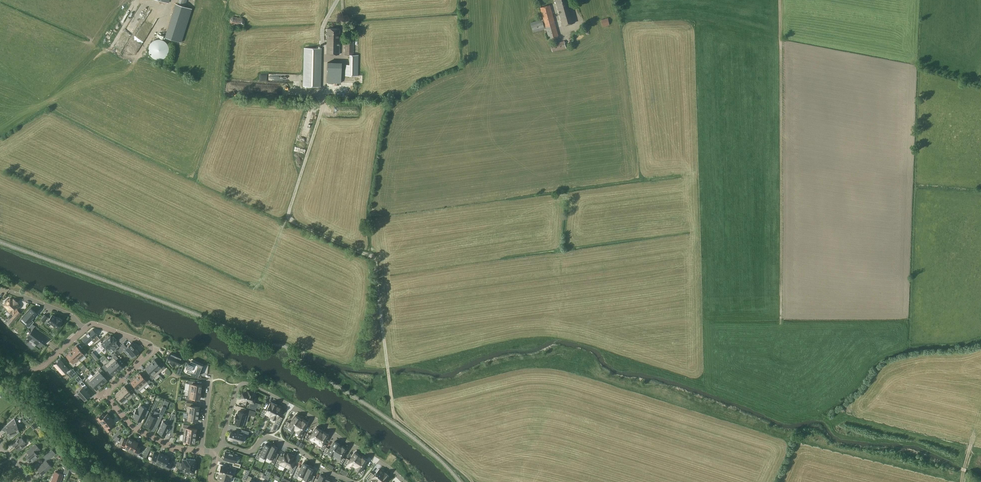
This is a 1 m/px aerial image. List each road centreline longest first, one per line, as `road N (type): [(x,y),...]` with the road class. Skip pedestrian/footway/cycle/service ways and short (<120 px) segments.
road 1 (track): [(323,106),(288,215),(375,260),(394,416)]
road 2 (track): [(780,0),(781,317)]
road 3 (residential): [(405,481),(307,415),(243,383),(223,444)]
road 4 (residential): [(84,328),(95,324),(150,345),(107,396),(135,428),(201,450)]
road 5 (residential): [(223,444),(246,453),(270,437),(353,481)]

